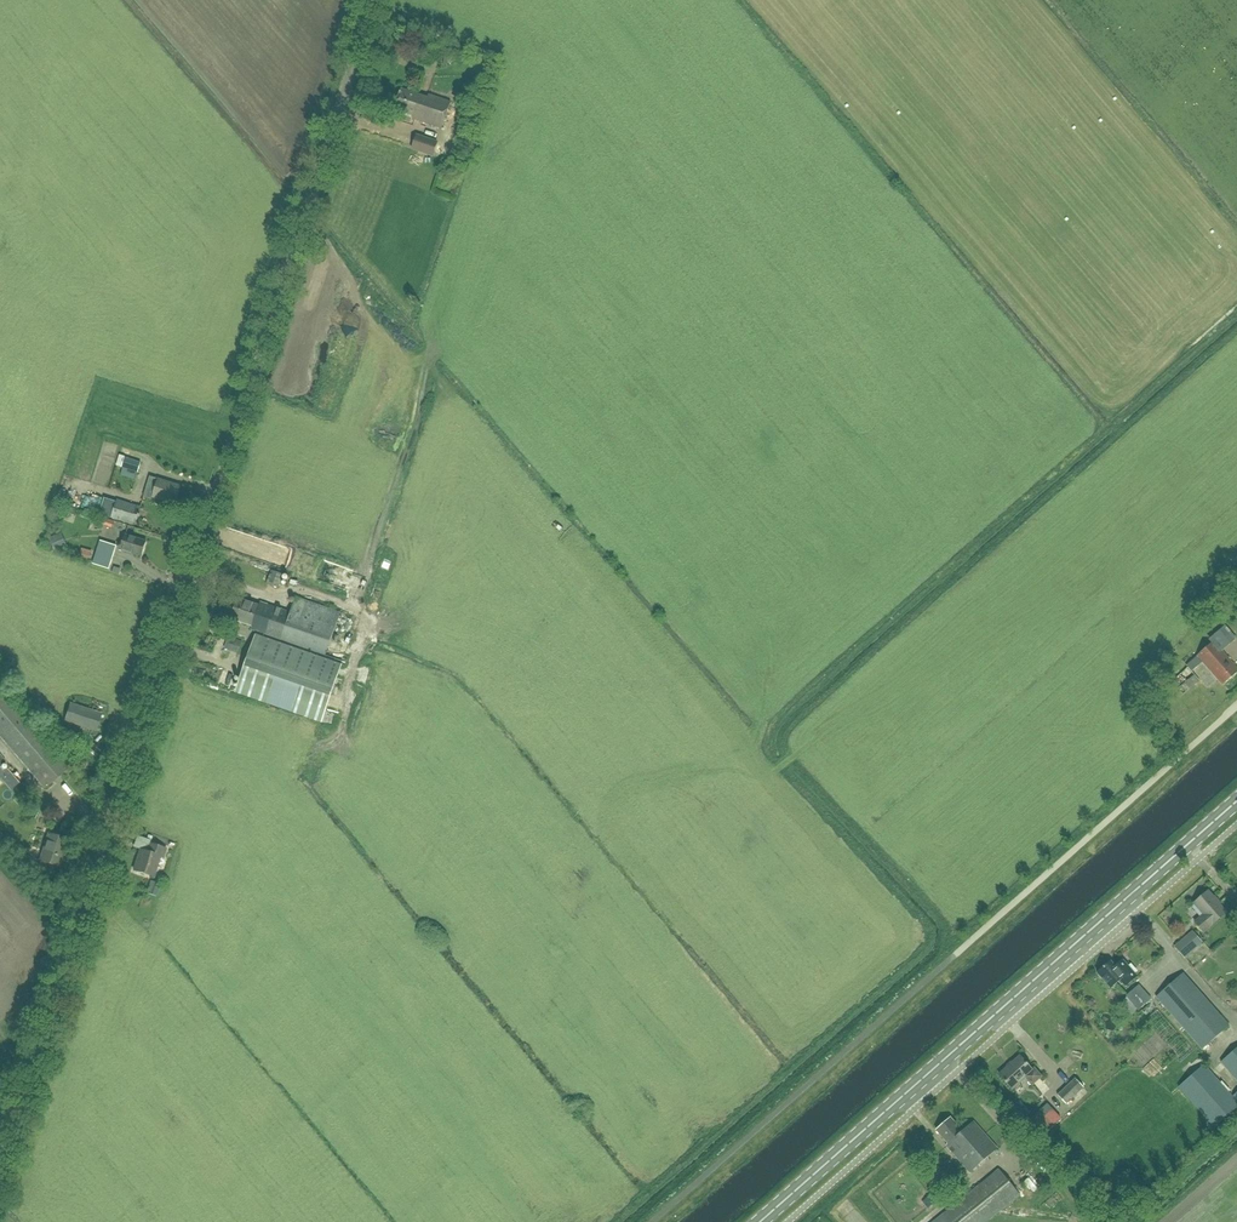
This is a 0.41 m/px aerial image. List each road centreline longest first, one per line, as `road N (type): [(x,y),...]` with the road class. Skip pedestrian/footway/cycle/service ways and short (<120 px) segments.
road 1 (unclassified): [(0,1166),(375,0)]
road 2 (primary): [(760,1221),(1236,803)]
road 3 (unclassified): [(1122,803),(1236,703)]

